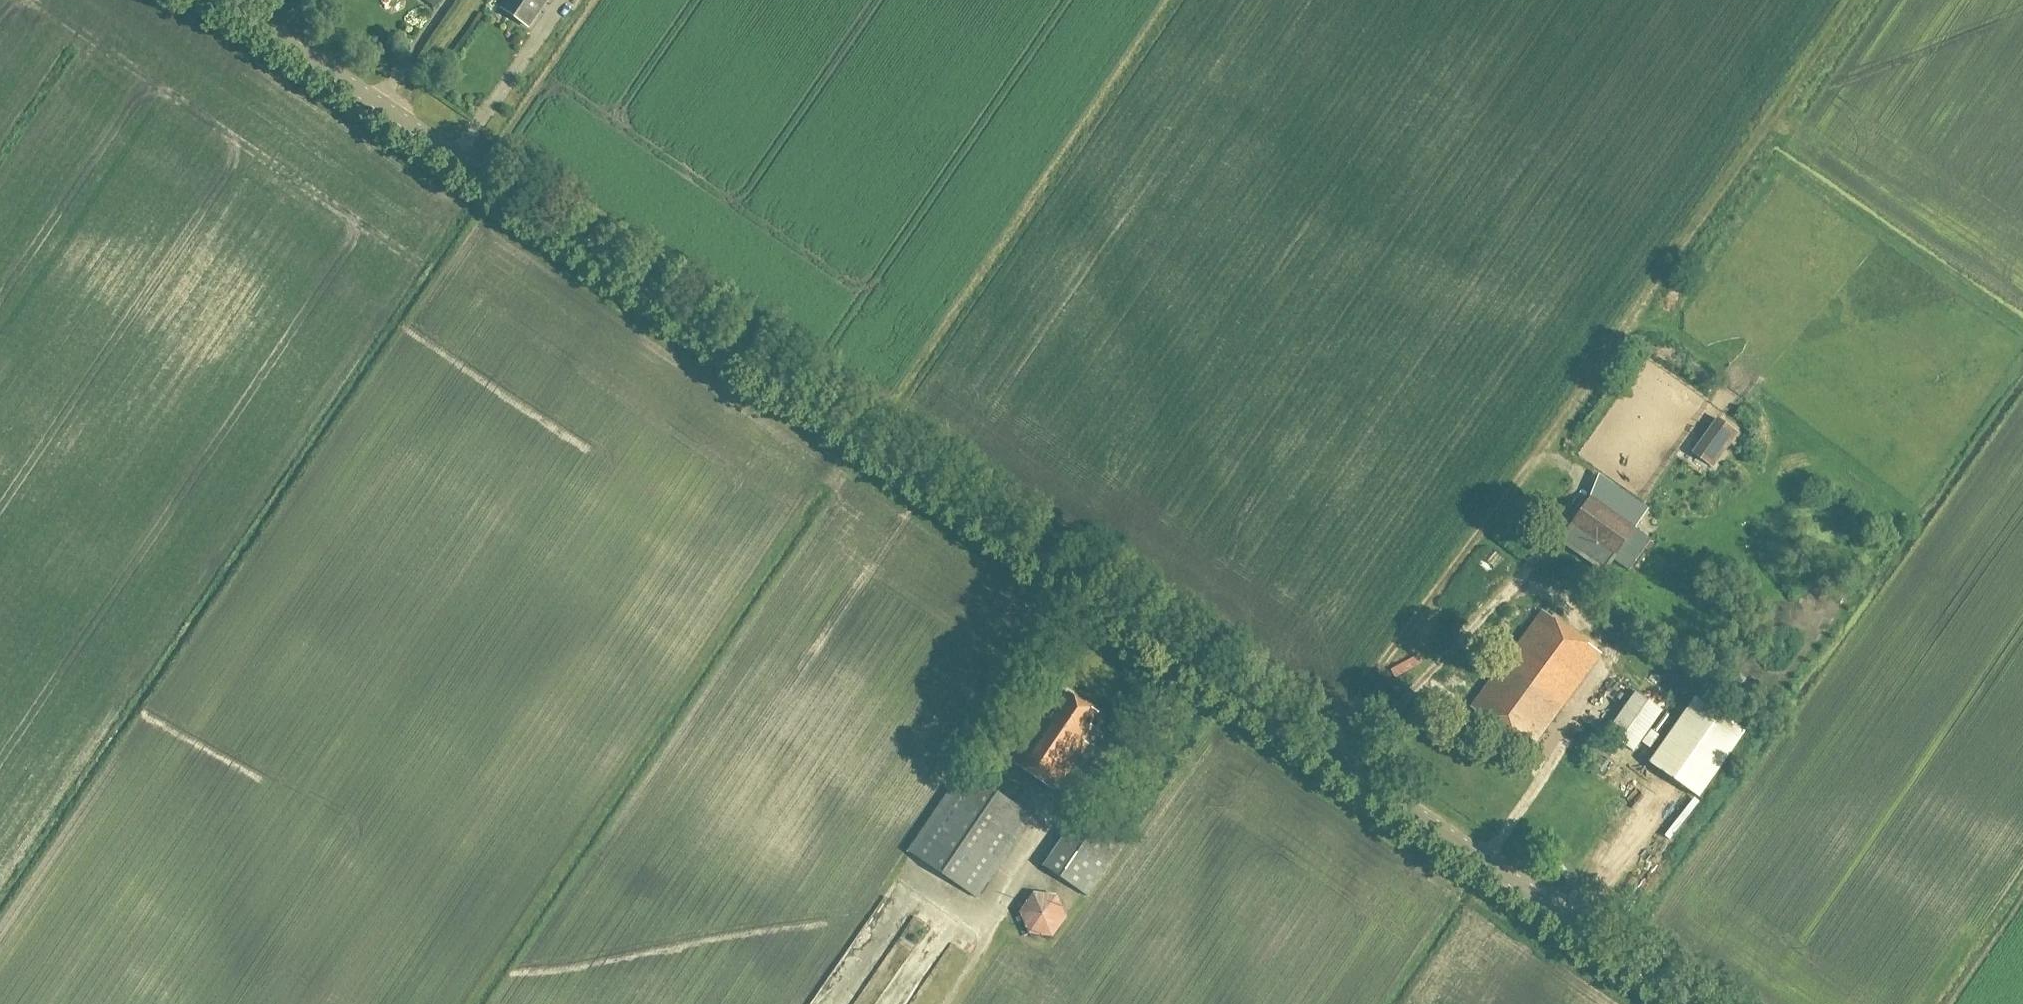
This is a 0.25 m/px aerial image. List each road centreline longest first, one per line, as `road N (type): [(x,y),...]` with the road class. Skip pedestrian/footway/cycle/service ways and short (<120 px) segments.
road 1 (unclassified): [(1692,1003),(225,0)]

